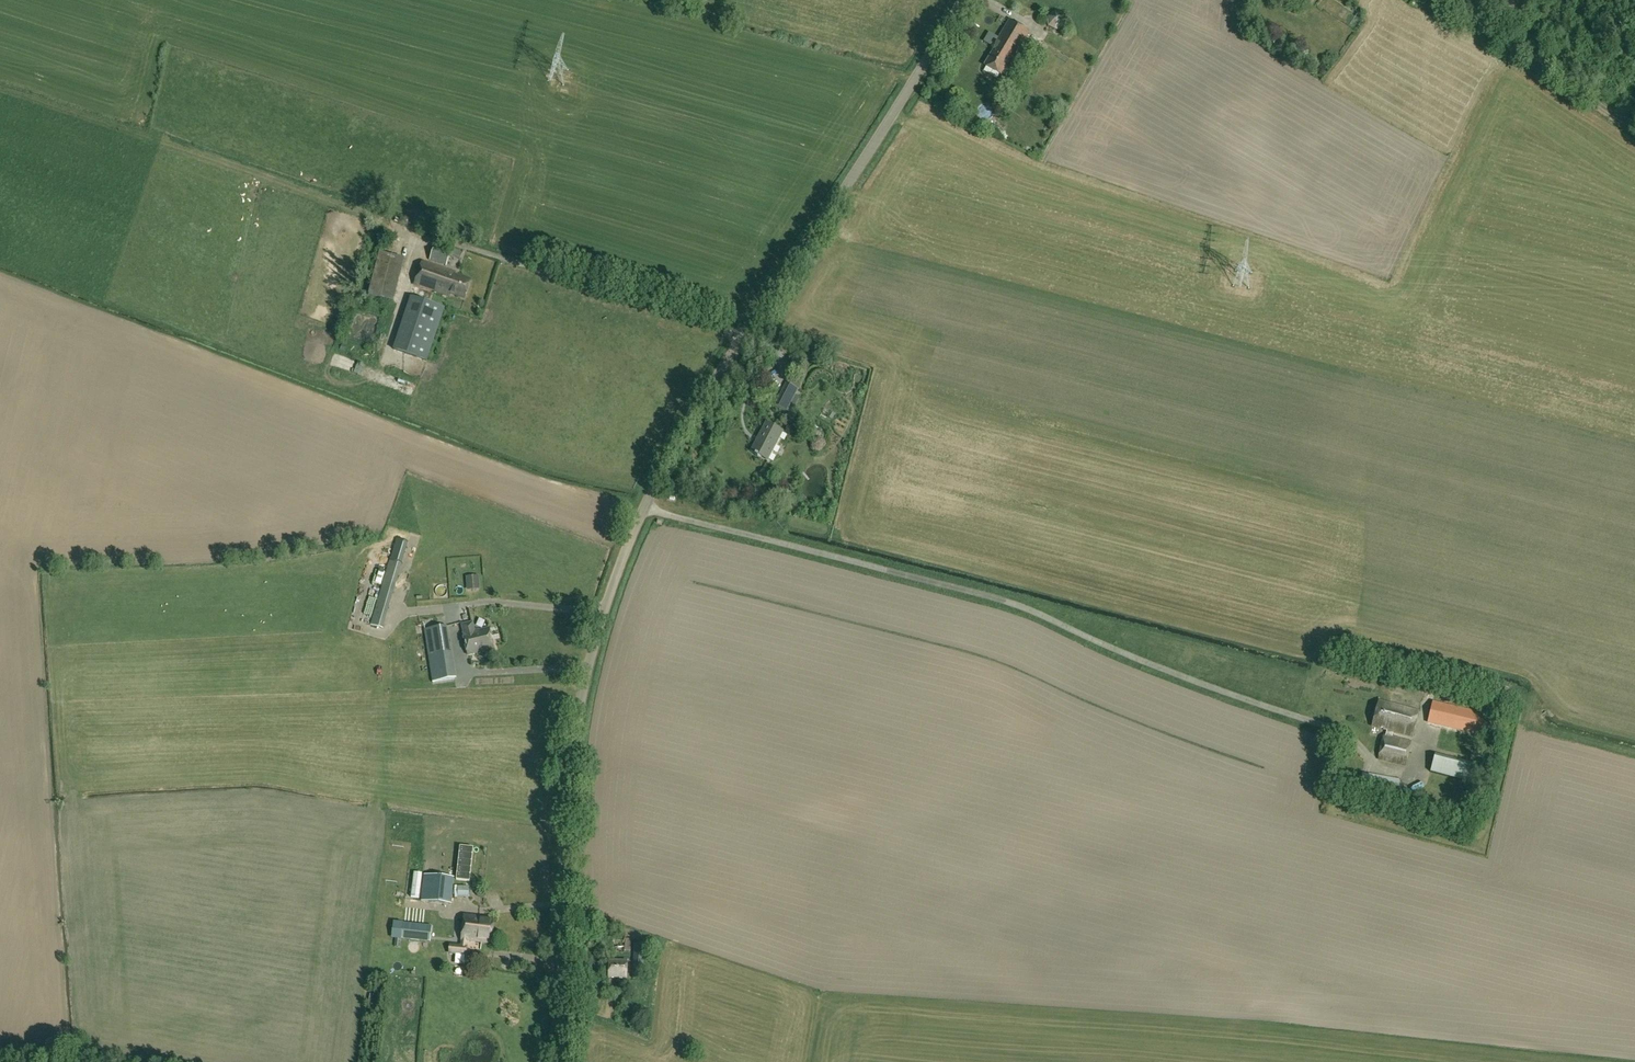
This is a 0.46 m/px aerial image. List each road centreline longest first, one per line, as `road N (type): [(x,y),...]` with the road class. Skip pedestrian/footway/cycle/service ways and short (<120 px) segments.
road 1 (unclassified): [(570,1061),(575,782),(621,562),(678,440),(963,0)]
road 2 (track): [(1634,130),(1442,0)]

